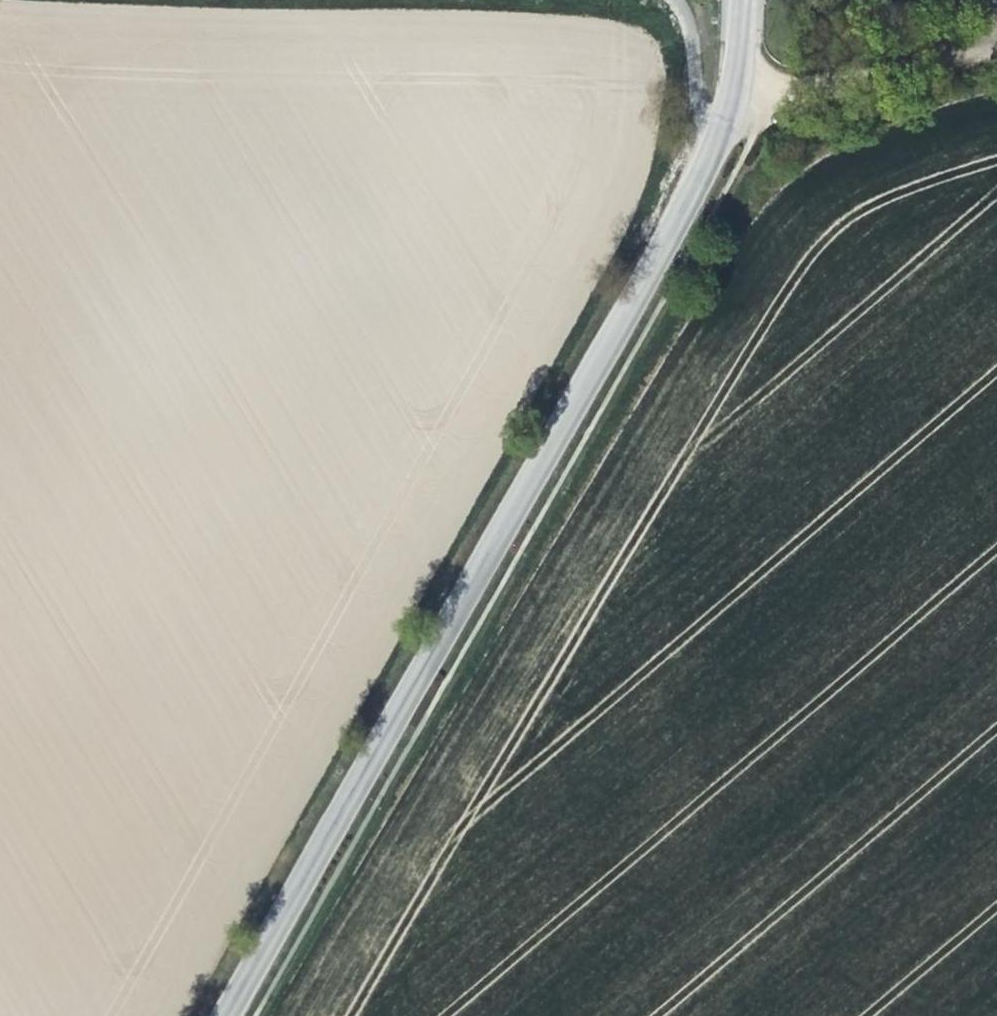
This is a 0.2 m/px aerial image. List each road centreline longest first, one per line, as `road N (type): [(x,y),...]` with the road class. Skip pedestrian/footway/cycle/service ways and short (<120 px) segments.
road 1 (tertiary): [(224,1015),(691,184),(718,124),(739,0)]
road 2 (track): [(996,46),(718,124)]

